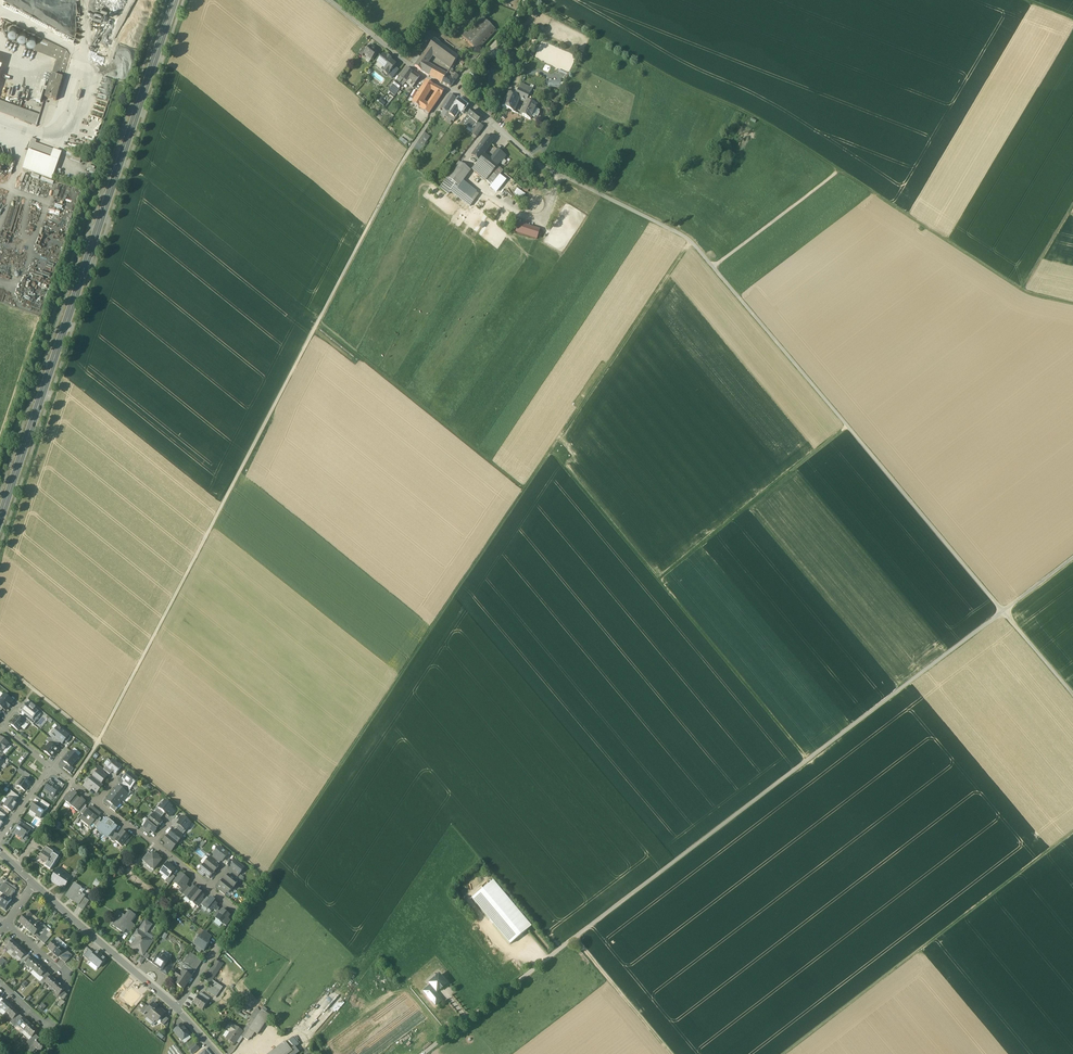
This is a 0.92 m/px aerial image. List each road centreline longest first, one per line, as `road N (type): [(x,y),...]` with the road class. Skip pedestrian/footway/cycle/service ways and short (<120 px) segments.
road 1 (track): [(270,878),(690,240)]
road 2 (track): [(423,1053),(1003,611)]
road 3 (track): [(407,161),(99,742)]
road 4 (primary): [(0,520),(176,0)]
road 5 (track): [(713,266),(1003,611)]
road 6 (track): [(554,452),(808,759)]
road 7 (track): [(783,1053),(1072,833)]
road 8 (track): [(528,0),(839,171)]
road 9 (track): [(322,325),(528,492)]
road 10 (track): [(659,581),(847,425)]
road 11 (track): [(99,742),(270,878)]
road 12 (track): [(839,171),(1022,290)]
road 13 (tertiary): [(35,885),(176,1009)]
road 14 (track): [(713,266),(839,171)]
road 15 (track): [(576,937),(673,1053)]
road 16 (track): [(559,175),(690,240)]
road 17 (residential): [(452,90),(559,175)]
road 18 (track): [(0,662),(99,742)]

